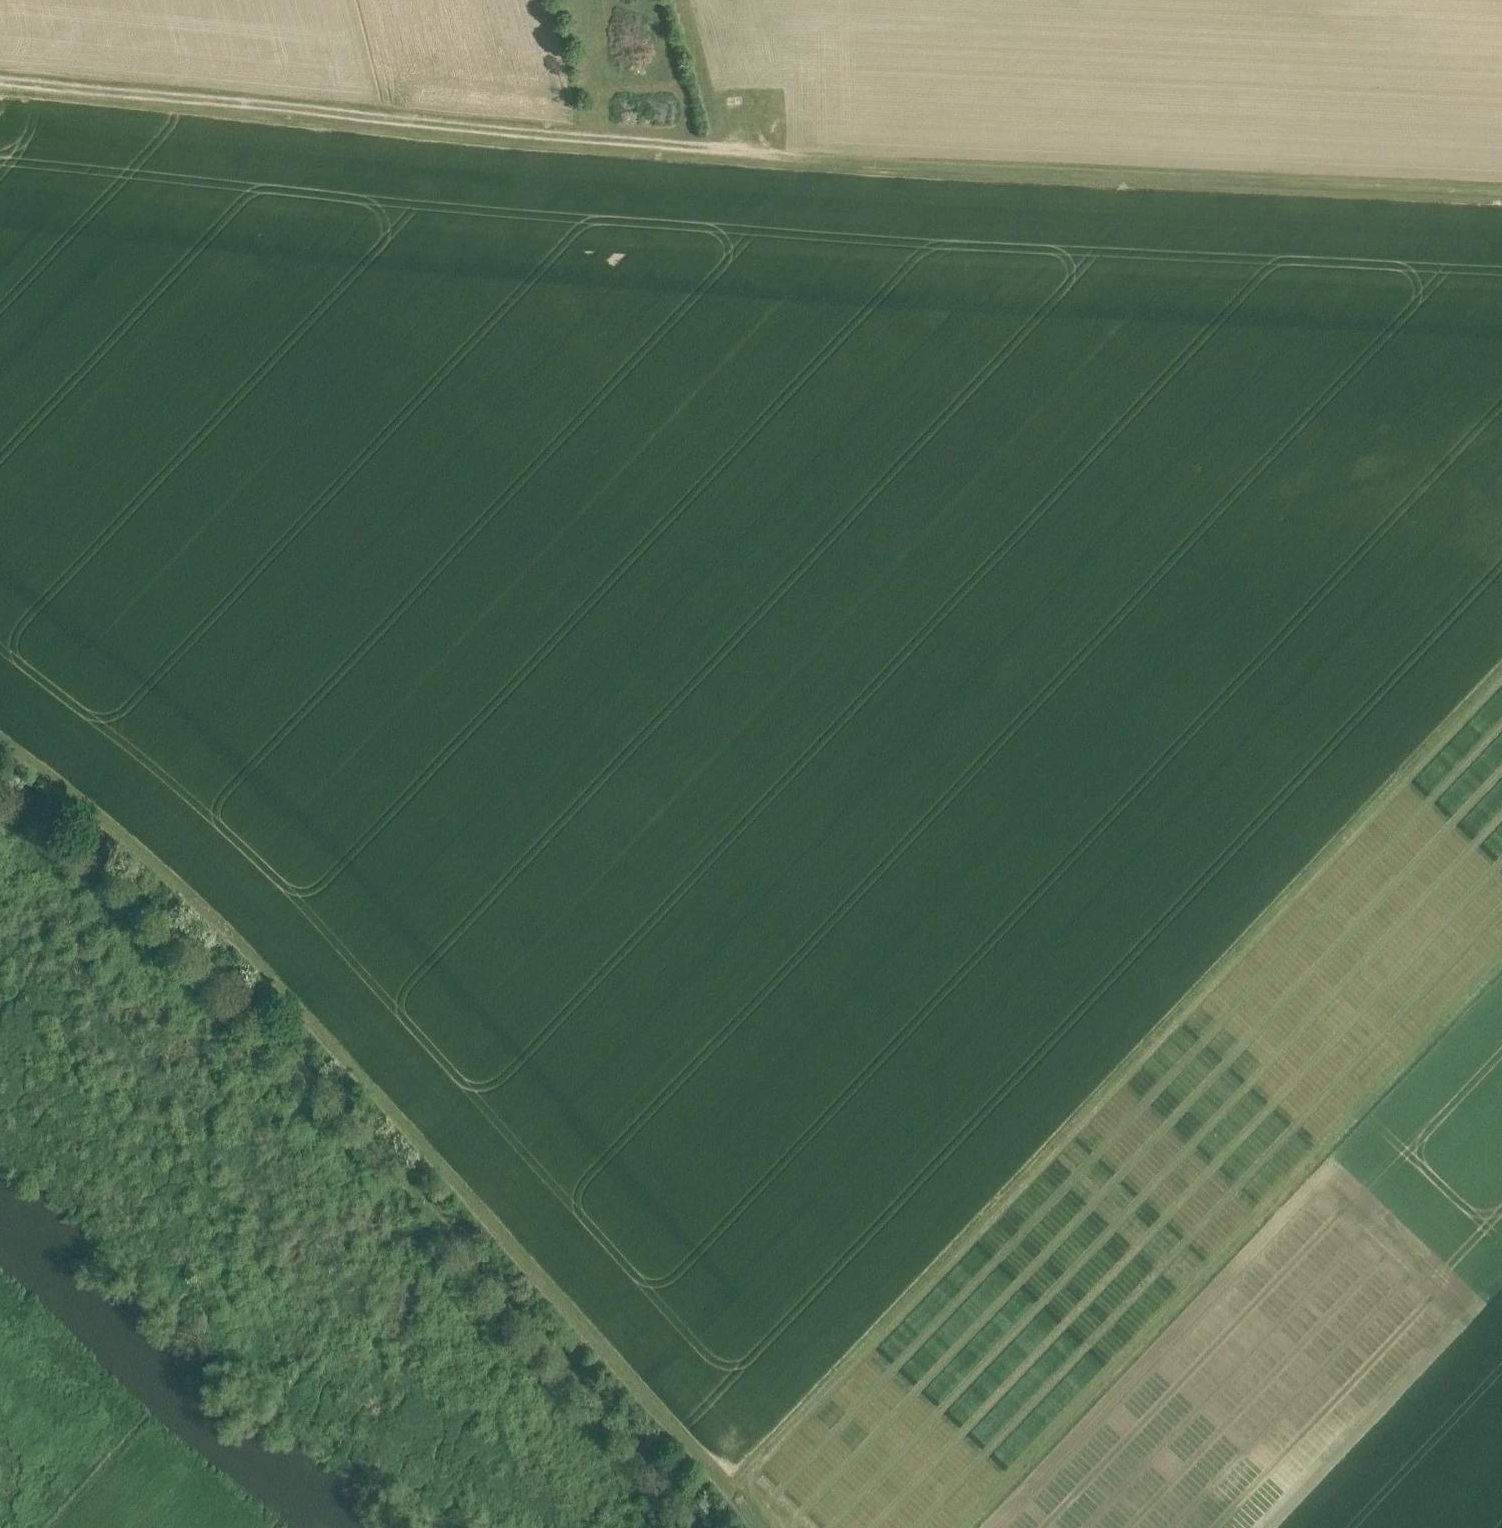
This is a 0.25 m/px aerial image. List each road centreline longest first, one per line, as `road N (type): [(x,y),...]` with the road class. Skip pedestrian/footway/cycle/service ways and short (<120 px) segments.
road 1 (track): [(1427,185),(1046,171),(0,82)]

